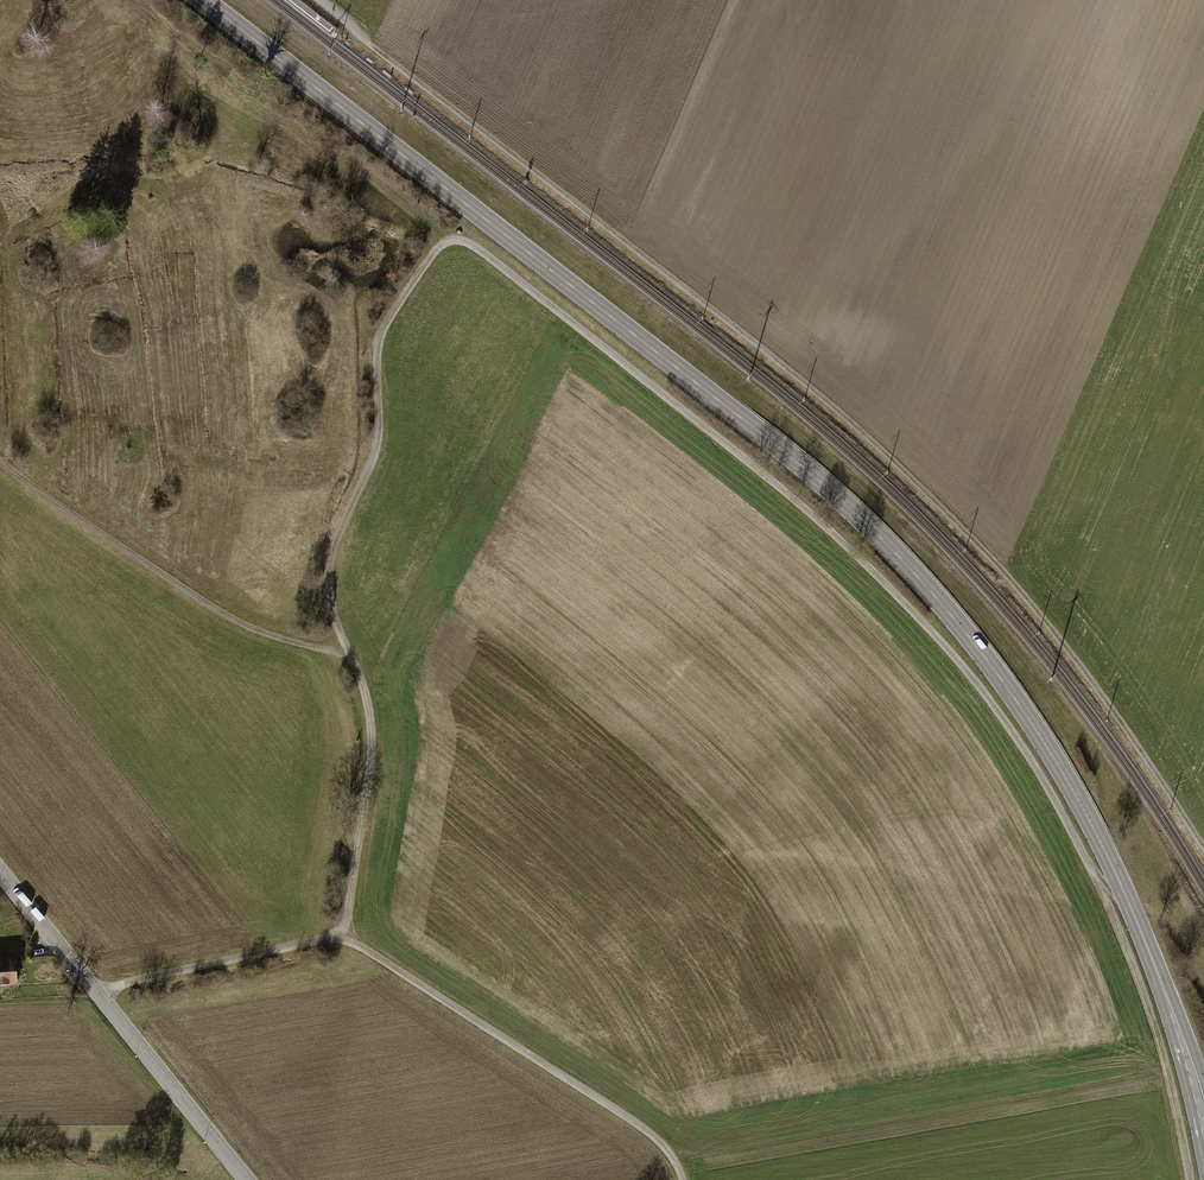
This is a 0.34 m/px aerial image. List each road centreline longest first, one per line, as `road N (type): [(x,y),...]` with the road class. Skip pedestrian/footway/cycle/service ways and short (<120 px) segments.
road 1 (track): [(346,647),(333,609),(331,567),(379,444),(378,349),(389,320),(444,243),(459,239),(743,453),(925,626),(1002,715),(1070,826),(1128,949),(1173,1087),(1191,1179)]
road 2 (secondary): [(201,0),(758,431),(907,564),(987,659),(1065,775),(1162,984),(1203,1121)]
road 3 (track): [(313,0),(743,333),(906,473),(1044,619),(1203,847)]
road 4 (track): [(682,1179),(674,1159),(637,1124),(344,937),(123,984),(100,997)]
road 5 (track): [(346,647),(313,649),(208,606),(0,460)]
road 6 (unclassified): [(0,872),(247,1179)]
road 7 (track): [(344,937),(372,764),(370,717),(346,647)]

